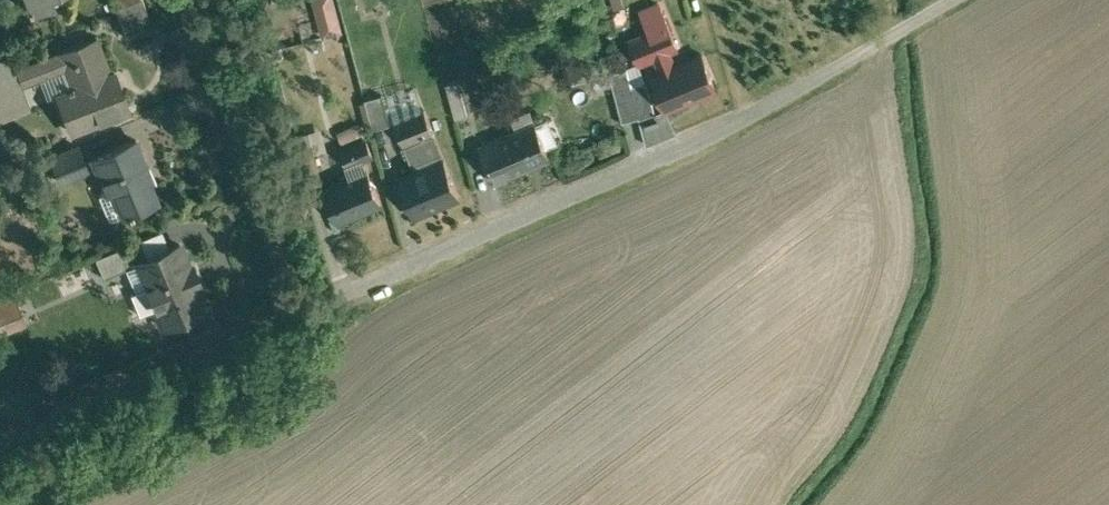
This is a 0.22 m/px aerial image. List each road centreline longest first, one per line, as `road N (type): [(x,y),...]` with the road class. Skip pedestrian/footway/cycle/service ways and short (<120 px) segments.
road 1 (residential): [(189,0),(304,307),(736,122),(949,0)]
road 2 (track): [(0,442),(304,307)]

